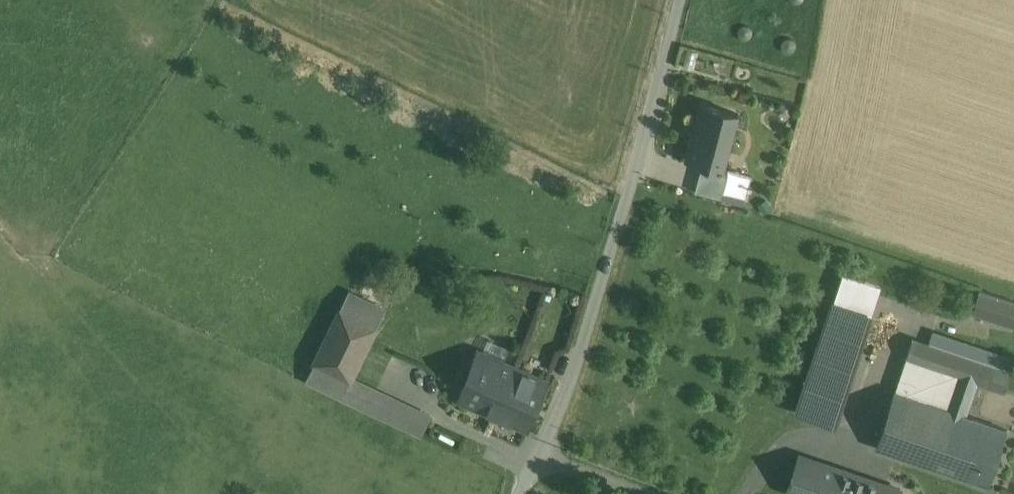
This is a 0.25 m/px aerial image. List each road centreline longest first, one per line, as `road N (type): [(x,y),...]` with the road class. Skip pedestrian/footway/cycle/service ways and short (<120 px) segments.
road 1 (unclassified): [(678,0),(543,462),(519,493)]

